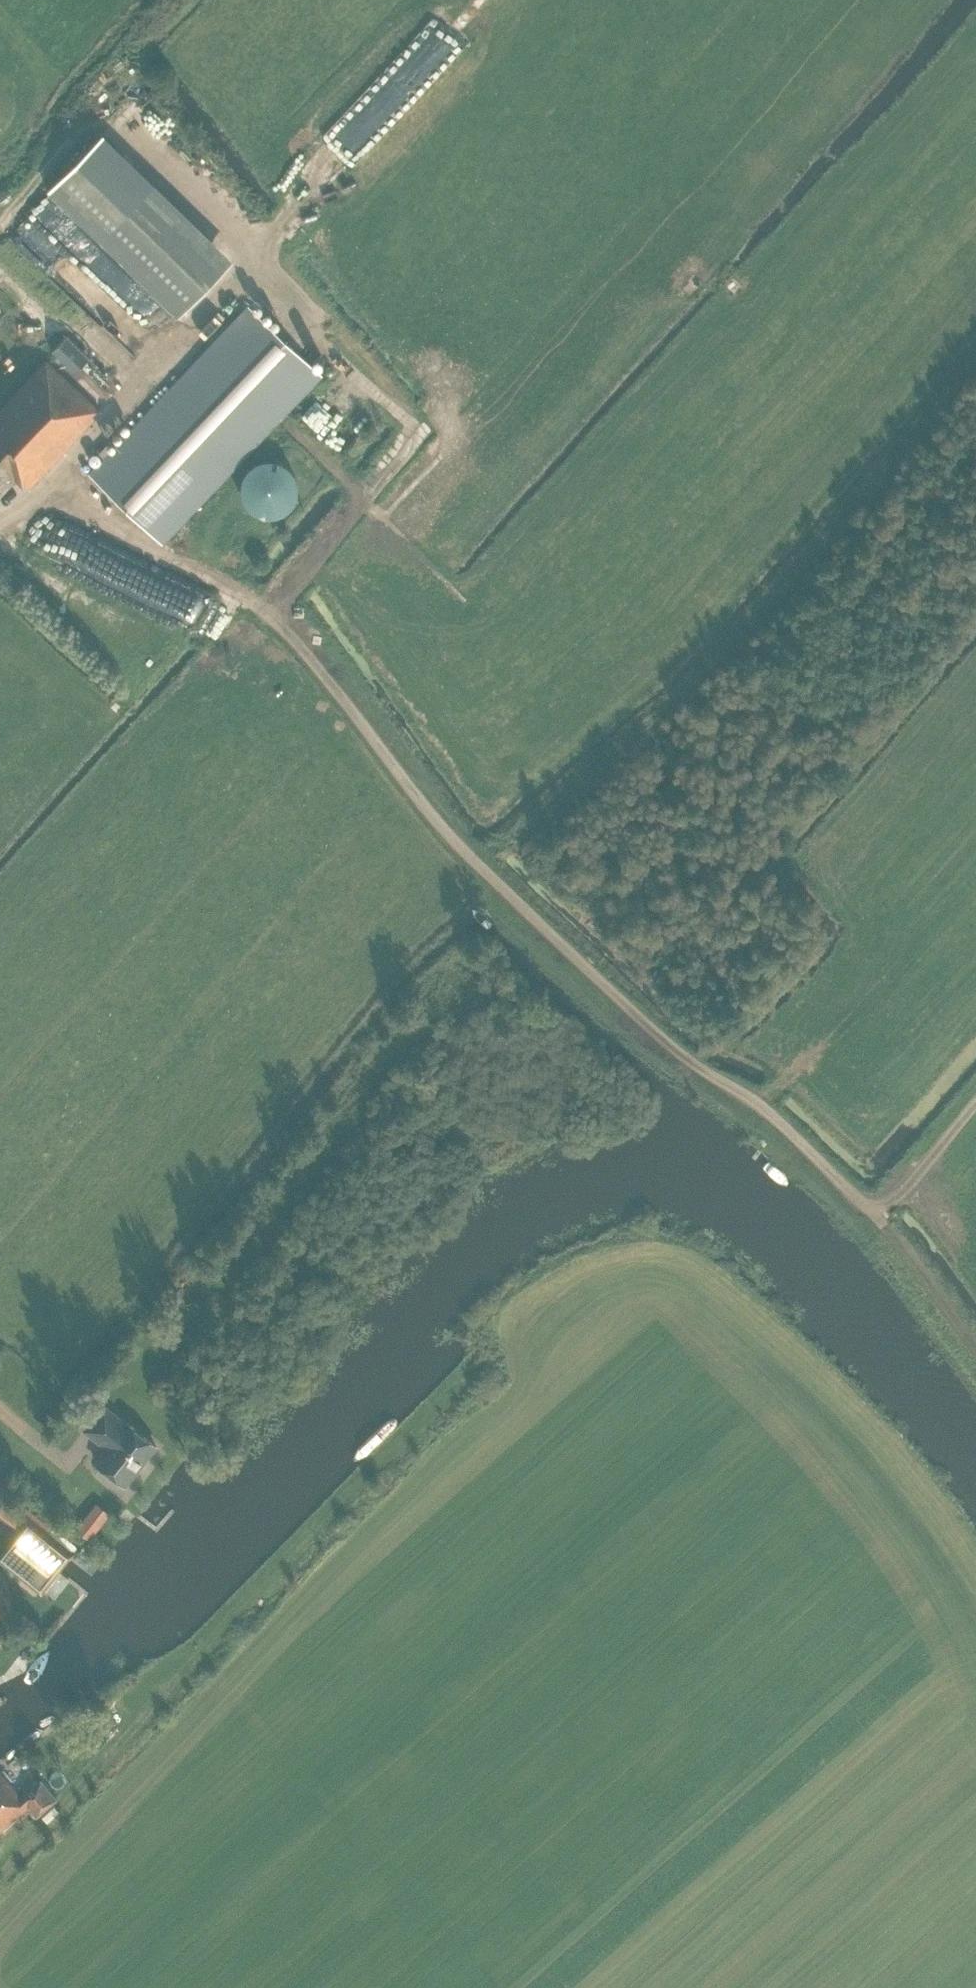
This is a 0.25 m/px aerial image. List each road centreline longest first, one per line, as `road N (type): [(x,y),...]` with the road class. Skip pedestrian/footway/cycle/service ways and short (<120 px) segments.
road 1 (track): [(0,1879),(96,1774)]

